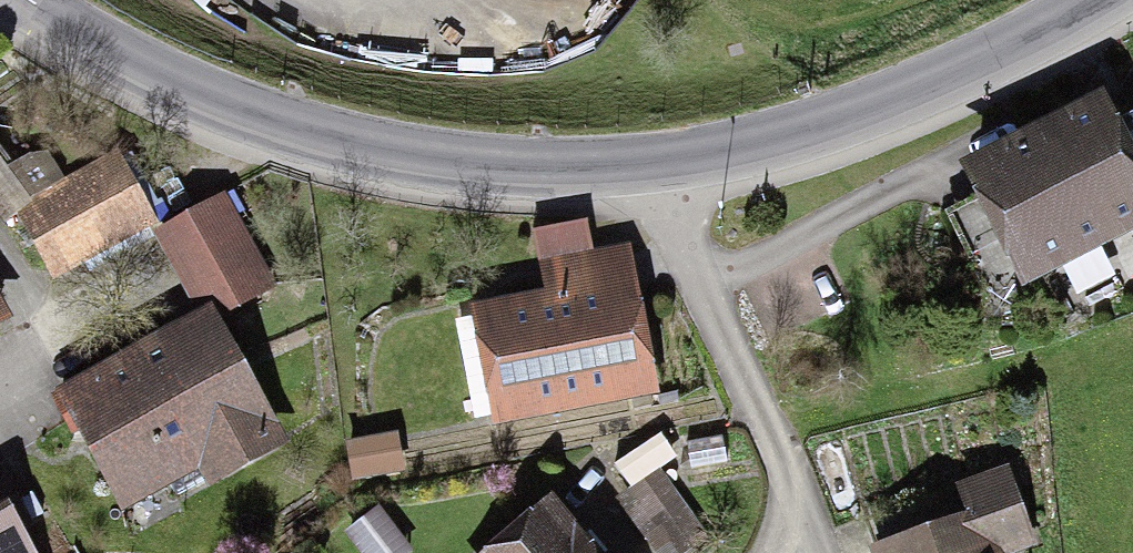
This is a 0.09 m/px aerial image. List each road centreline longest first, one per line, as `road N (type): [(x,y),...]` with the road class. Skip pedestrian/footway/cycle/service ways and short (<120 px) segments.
road 1 (unclassified): [(657,155),(468,159),(311,127),(156,69),(30,0)]
road 2 (unclassified): [(1081,0),(871,103),(794,129),(657,155)]
road 3 (unclassified): [(657,155),(697,270),(821,552)]

